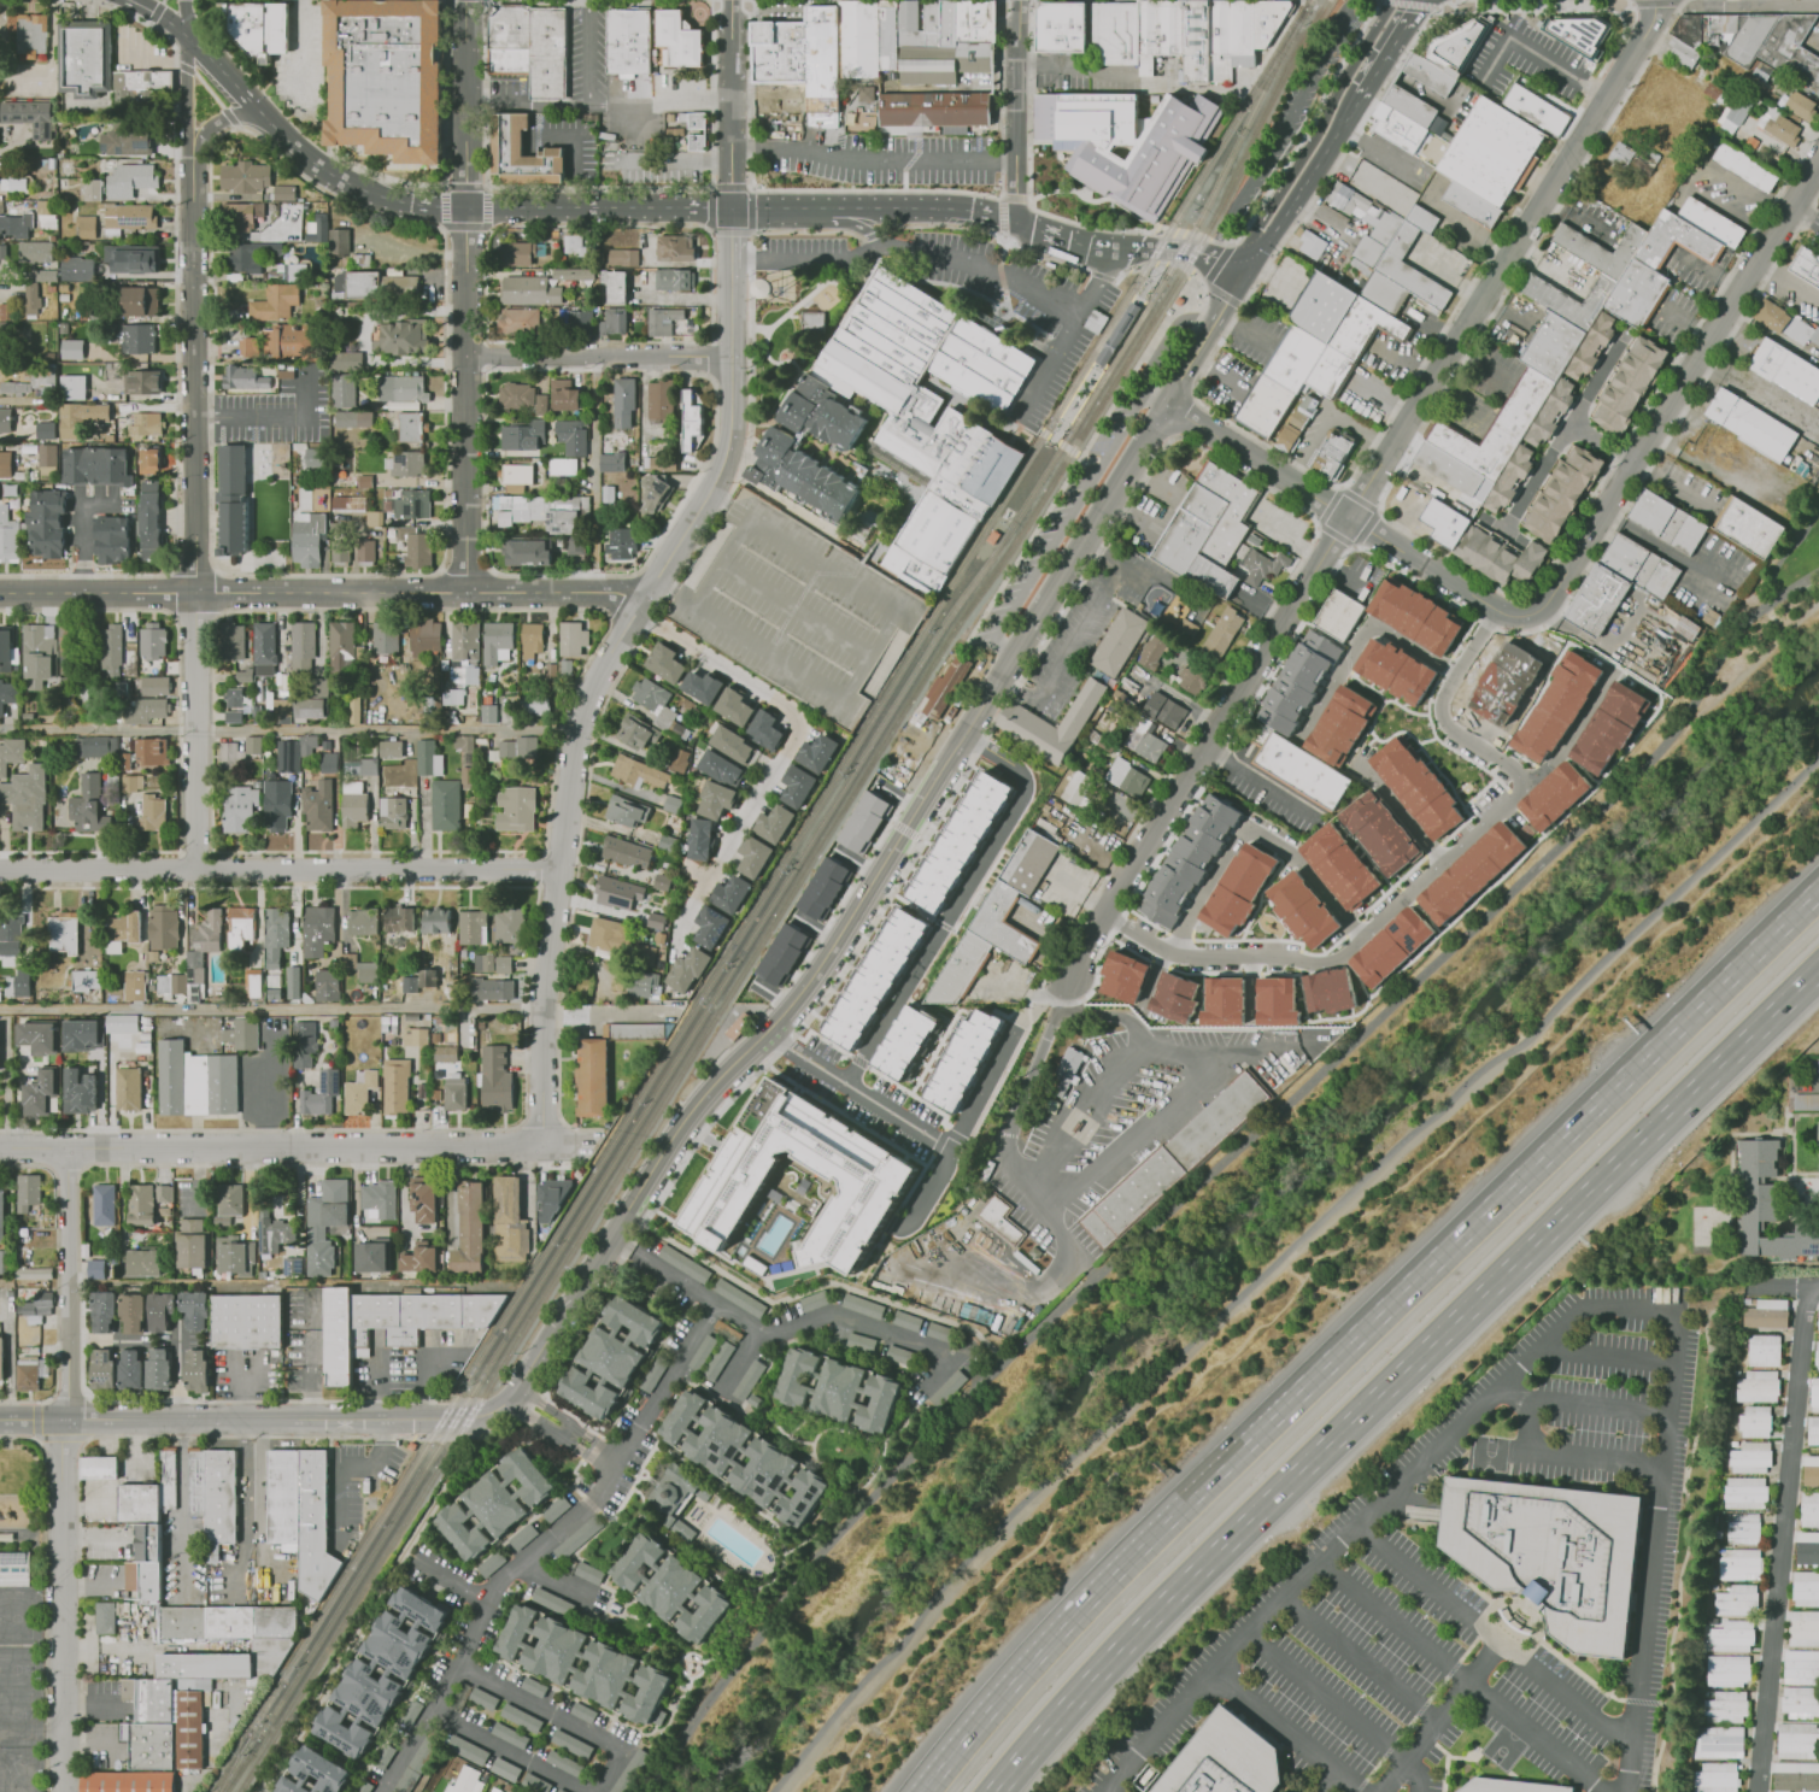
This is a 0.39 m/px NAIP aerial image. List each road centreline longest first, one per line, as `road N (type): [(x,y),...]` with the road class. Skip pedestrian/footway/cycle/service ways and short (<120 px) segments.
road 1 (residential): [(1213,319),(808,987),(698,1105),(499,1404)]
road 2 (residential): [(1656,0),(1651,19),(1054,1004)]
road 3 (motorway): [(994,1791),(1084,1682),(1189,1576),(1818,967)]
road 4 (motorway): [(1818,894),(1295,1402)]
road 5 (residential): [(0,593),(649,592)]
road 6 (residential): [(732,0),(738,440),(649,592)]
road 7 (residential): [(467,0),(469,592)]
road 8 (residential): [(649,592),(577,732),(545,1011),(548,1146)]
road 9 (residential): [(0,871),(561,866)]
road 10 (residential): [(0,1149),(548,1146)]
road 11 (motorway): [(1295,1402),(1108,1581),(923,1791)]
road 12 (residential): [(1818,160),(1535,615)]
road 13 (residential): [(1806,1288),(1757,1791)]
road 14 (residential): [(0,1419),(421,1415),(499,1404)]
road 15 (residential): [(1161,405),(1507,616),(1535,615)]
road 16 (residential): [(198,204),(194,592)]
road 17 (residential): [(68,1420),(61,1791)]
road 18 (residential): [(1395,0),(1240,272)]
road 19 (residential): [(194,592),(194,869)]
road 20 (residential): [(72,1150),(68,1420)]
road 21 (residential): [(470,360),(738,360)]
road 22 (secondary): [(189,41),(282,139),(383,200)]
road 23 (residential): [(1017,0),(1016,222)]
road 24 (secondary): [(1240,272),(1359,96)]
road 25 (secondary): [(732,210),(938,207)]
road 26 (secondary): [(470,206),(667,208)]
road 27 (secondary): [(1016,222),(1113,248),(1195,252)]
road 28 (residential): [(189,41),(184,93),(198,204)]
road 29 (residential): [(198,204),(200,145),(212,127),(242,118),(282,139)]

